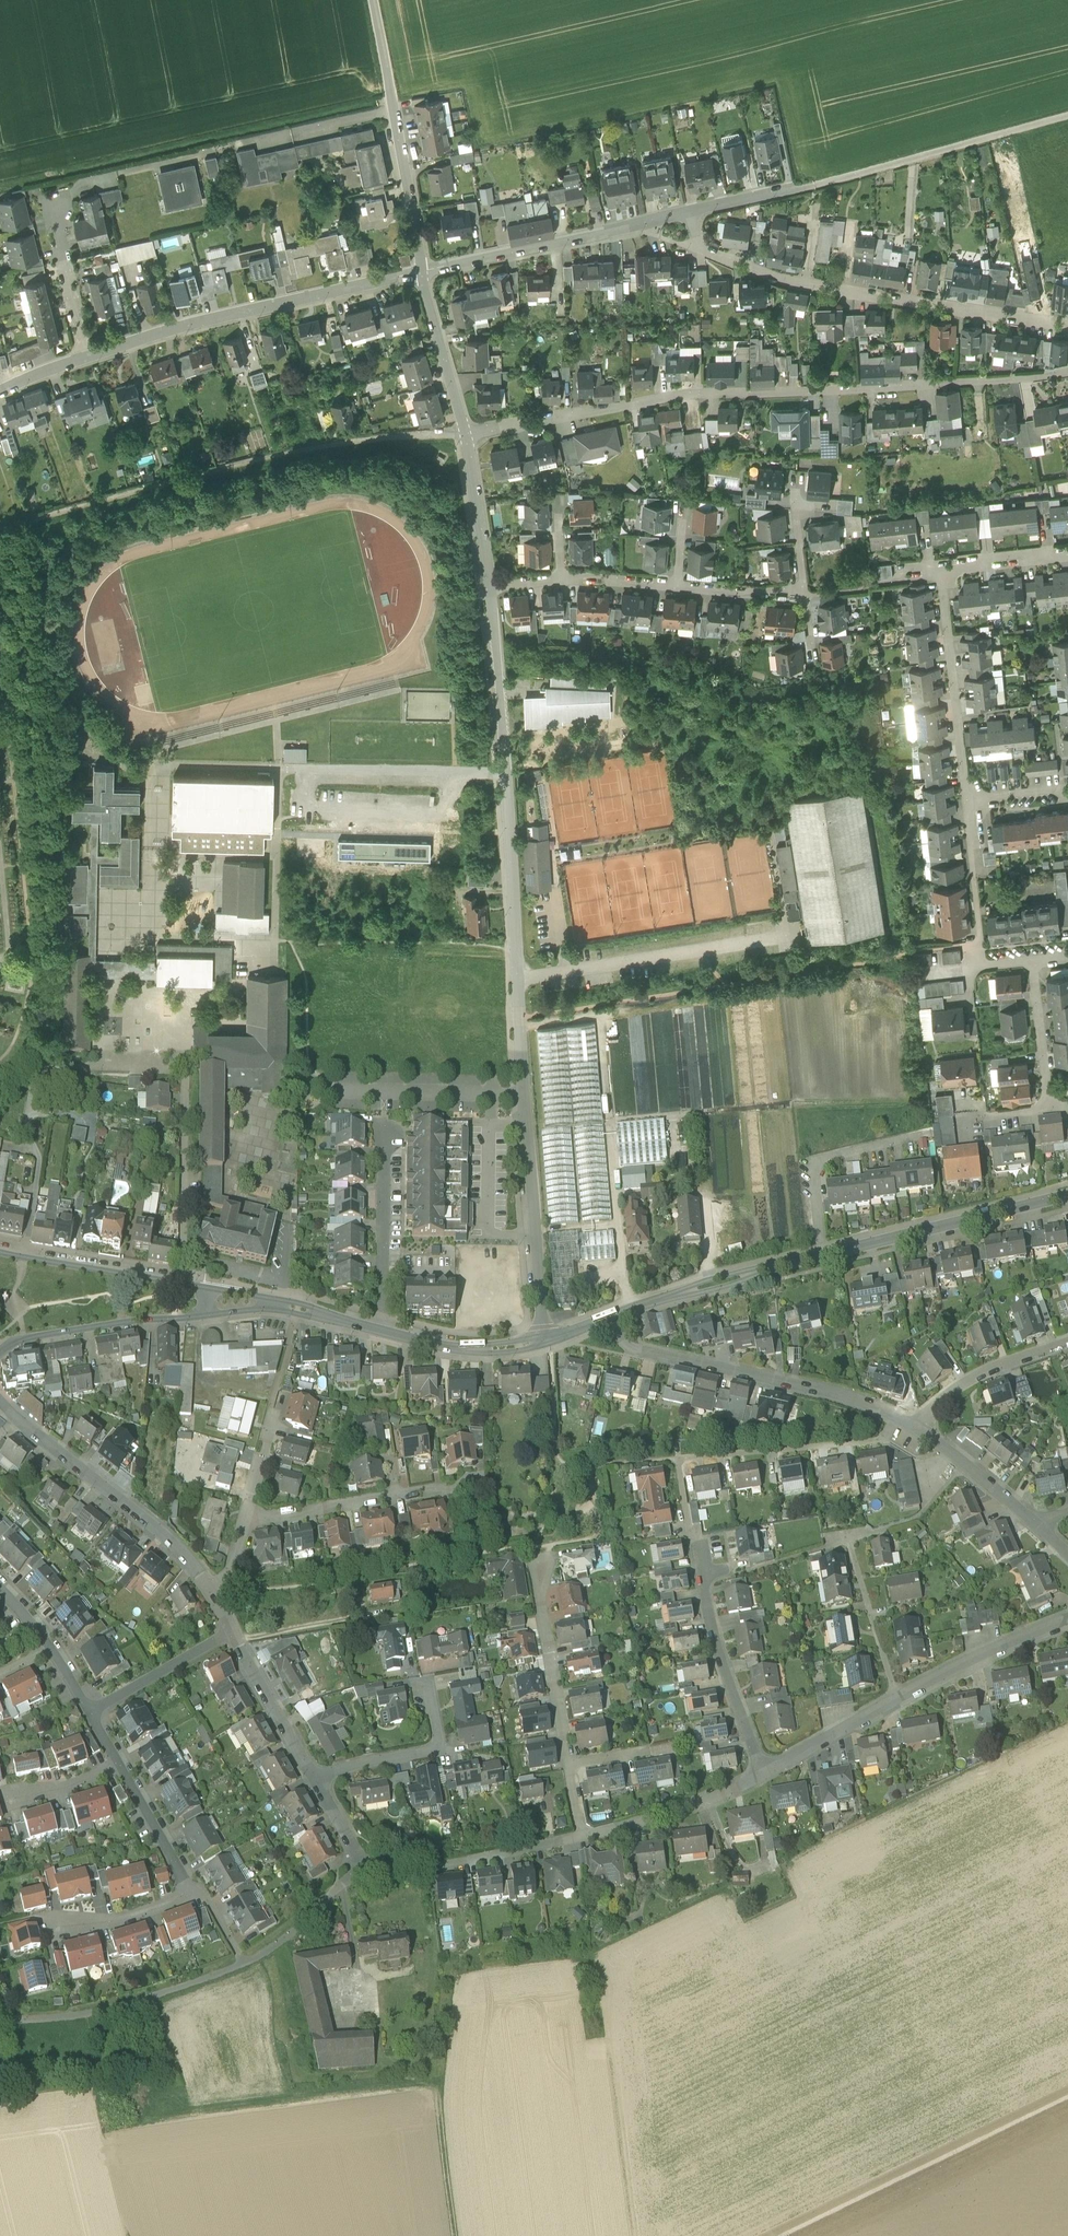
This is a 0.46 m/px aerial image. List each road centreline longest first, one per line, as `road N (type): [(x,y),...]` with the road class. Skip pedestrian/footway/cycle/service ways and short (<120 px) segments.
road 1 (residential): [(544,1341),(490,587)]
road 2 (residential): [(1067,370),(1033,378),(689,393),(466,435)]
road 3 (residential): [(613,1317),(821,1255),(1067,1196)]
road 4 (residential): [(1067,329),(782,282),(699,246),(690,214)]
road 5 (residential): [(424,271),(90,357)]
road 6 (residential): [(613,1317),(633,1349),(834,1393),(920,1430)]
road 7 (residential): [(0,1399),(183,1549),(214,1603)]
road 8 (residential): [(533,1565),(584,1837)]
road 9 (unclassified): [(424,271),(373,0)]
road 10 (residential): [(690,214),(424,271)]
road 11 (unclassified): [(1067,115),(814,185)]
road 12 (residential): [(941,569),(969,807)]
road 13 (residential): [(764,1774),(723,1664),(697,1547)]
road 14 (track): [(384,2042),(390,2064),(435,2090),(455,2235)]
road 15 (residential): [(297,1314),(245,1521)]
road 16 (residential): [(0,1352),(18,1340),(206,1316)]
road 17 (residential): [(206,1288),(0,1253)]
road 18 (residential): [(969,807),(983,960),(1031,956)]
road 19 (residential): [(379,1331),(387,1135)]
road 20 (residential): [(898,1698),(1067,1619)]
road 21 (residential): [(317,1783),(438,1748),(425,1690)]
road 22 (residential): [(920,1430),(958,1385),(1067,1345)]
road 23 (residential): [(233,1630),(317,1783)]
road 24 (residential): [(466,435),(424,271)]
road 25 (residential): [(544,1341),(445,1349),(379,1331)]
road 26 (residential): [(898,1698),(847,1541)]
road 27 (residential): [(233,1630),(93,1713)]
road 28 (residential): [(428,1866),(584,1837)]
road 29 (residential): [(1031,956),(1051,1110)]
road 30 (residential): [(764,1774),(898,1698)]
road 31 (residential): [(490,587),(466,435)]
road 32 (residential): [(397,1497),(245,1521)]
road 33 (residential): [(90,357),(54,210)]
road 34 (residential): [(584,1837),(727,1791)]
road 35 (residential): [(920,1430),(1036,1523)]
road 36 (residential): [(67,1935),(158,1909),(196,1886)]
road 37 (residential): [(196,1886),(126,1768)]
road 38 (residential): [(814,185),(690,214)]
road 39 (residential): [(1067,557),(941,569)]
road 40 (residential): [(804,595),(678,586)]

